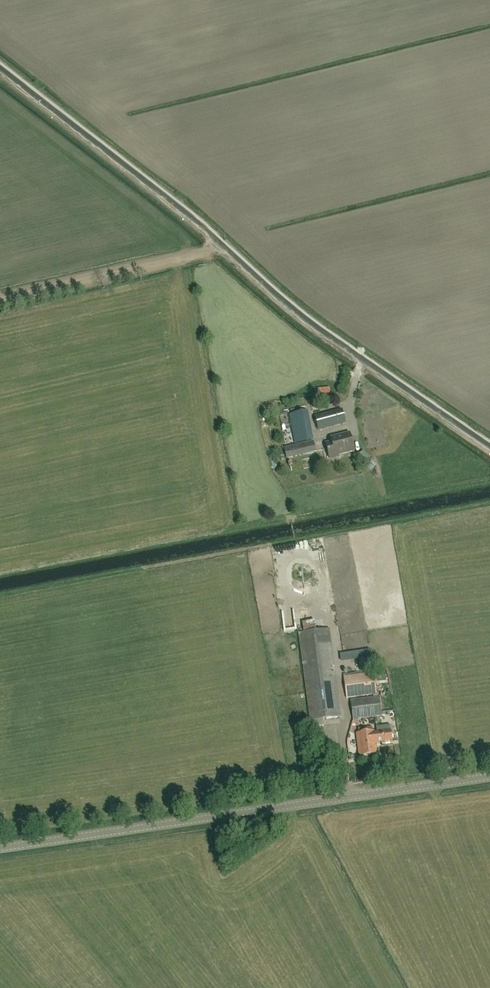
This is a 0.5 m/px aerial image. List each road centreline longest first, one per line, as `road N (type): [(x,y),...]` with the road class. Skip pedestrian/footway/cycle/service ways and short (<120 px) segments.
road 1 (unclassified): [(489,447),(311,324),(203,228),(0,70)]
road 2 (tertiary): [(0,848),(489,776)]
road 3 (track): [(221,244),(0,299)]

